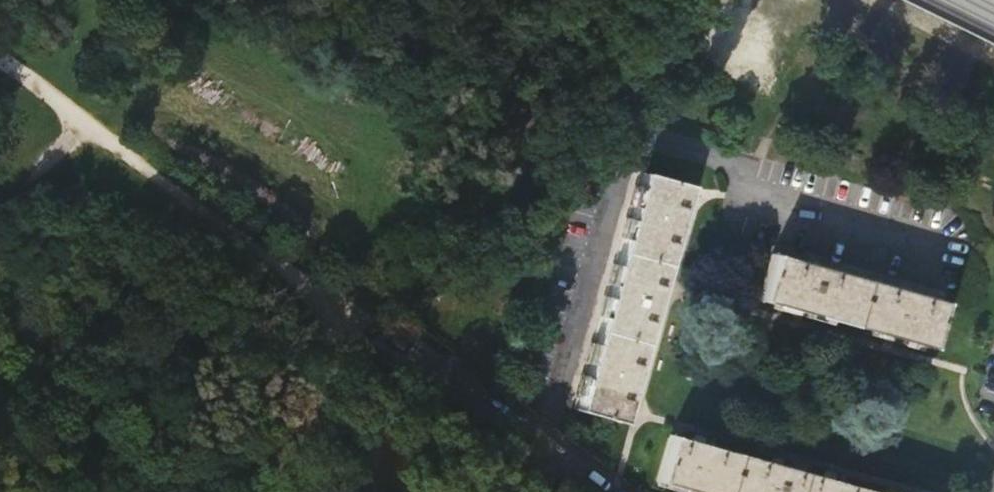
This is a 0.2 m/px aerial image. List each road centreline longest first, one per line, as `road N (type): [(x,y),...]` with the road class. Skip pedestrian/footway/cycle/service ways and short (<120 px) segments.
road 1 (track): [(0,63),(80,127),(337,302),(348,339)]
road 2 (residential): [(371,333),(589,491)]
road 3 (track): [(543,491),(348,339)]
road 4 (track): [(348,339),(234,491)]

